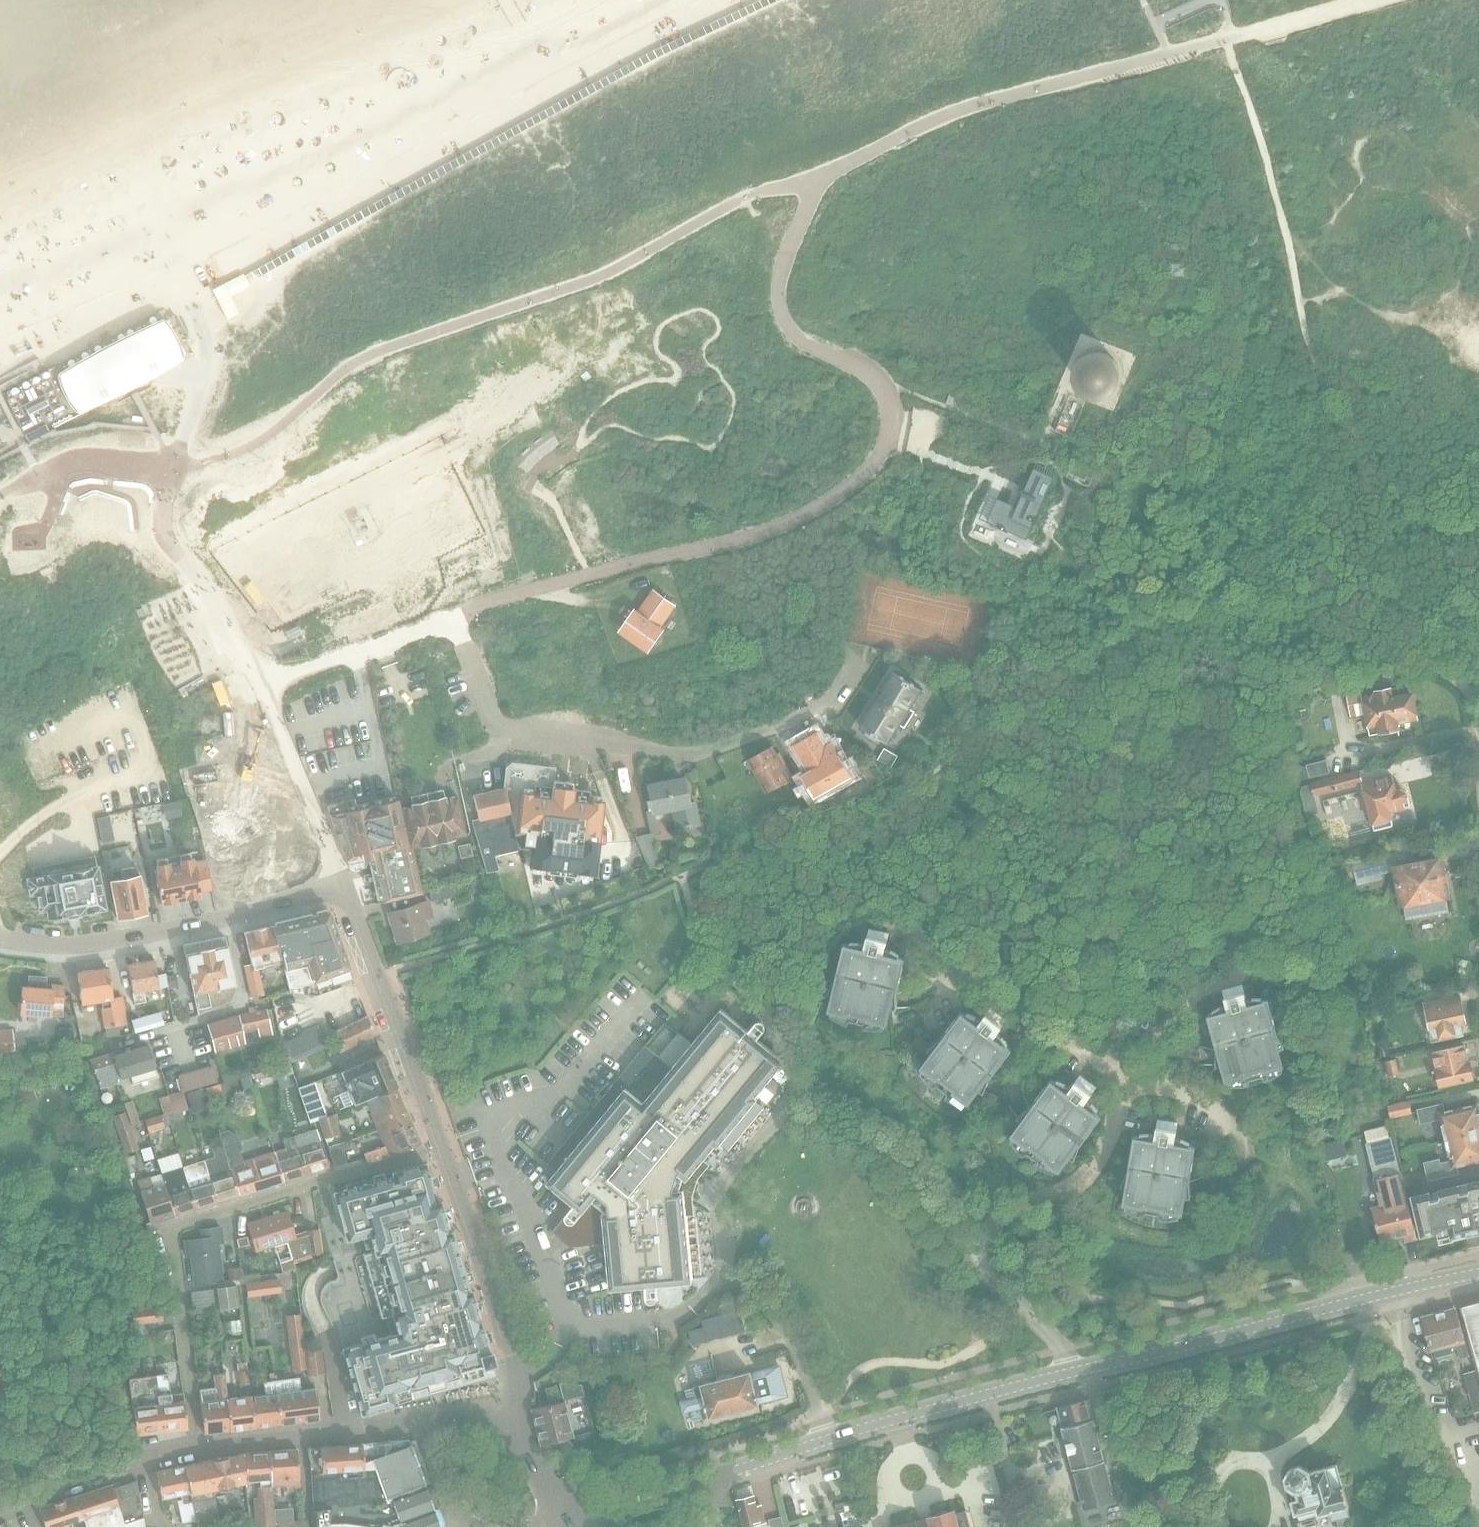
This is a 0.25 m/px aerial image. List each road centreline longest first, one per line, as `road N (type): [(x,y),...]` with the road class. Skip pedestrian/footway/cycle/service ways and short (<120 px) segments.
road 1 (unclassified): [(1069,1373),(1060,1348),(879,1140),(840,1121),(791,1123),(734,1165),(717,1203),(720,1243),(789,1327),(831,1437)]
road 2 (residential): [(261,683),(450,624),(493,714),(509,725),(695,757),(782,731),(833,691),(857,652)]
road 3 (residential): [(441,1143),(172,1223),(196,1445)]
road 4 (secondary): [(1069,1373),(1478,1271)]
road 5 (residential): [(338,882),(195,924),(97,941),(0,936)]
road 6 (residential): [(503,1424),(464,1419),(196,1445)]
road 7 (residential): [(503,1424),(517,1401),(513,1365),(441,1143)]
road 8 (residential): [(441,1143),(338,882)]
road 9 (secondary): [(576,1526),(831,1437)]
road 10 (secondary): [(831,1437),(1069,1373)]
road 11 (residential): [(338,882),(261,683)]
road 12 (residential): [(196,1445),(93,1470),(0,1506)]
road 13 (track): [(1228,40),(1360,0)]
road 14 (residential): [(261,683),(191,576)]
road 15 (residential): [(569,1526),(503,1424)]

